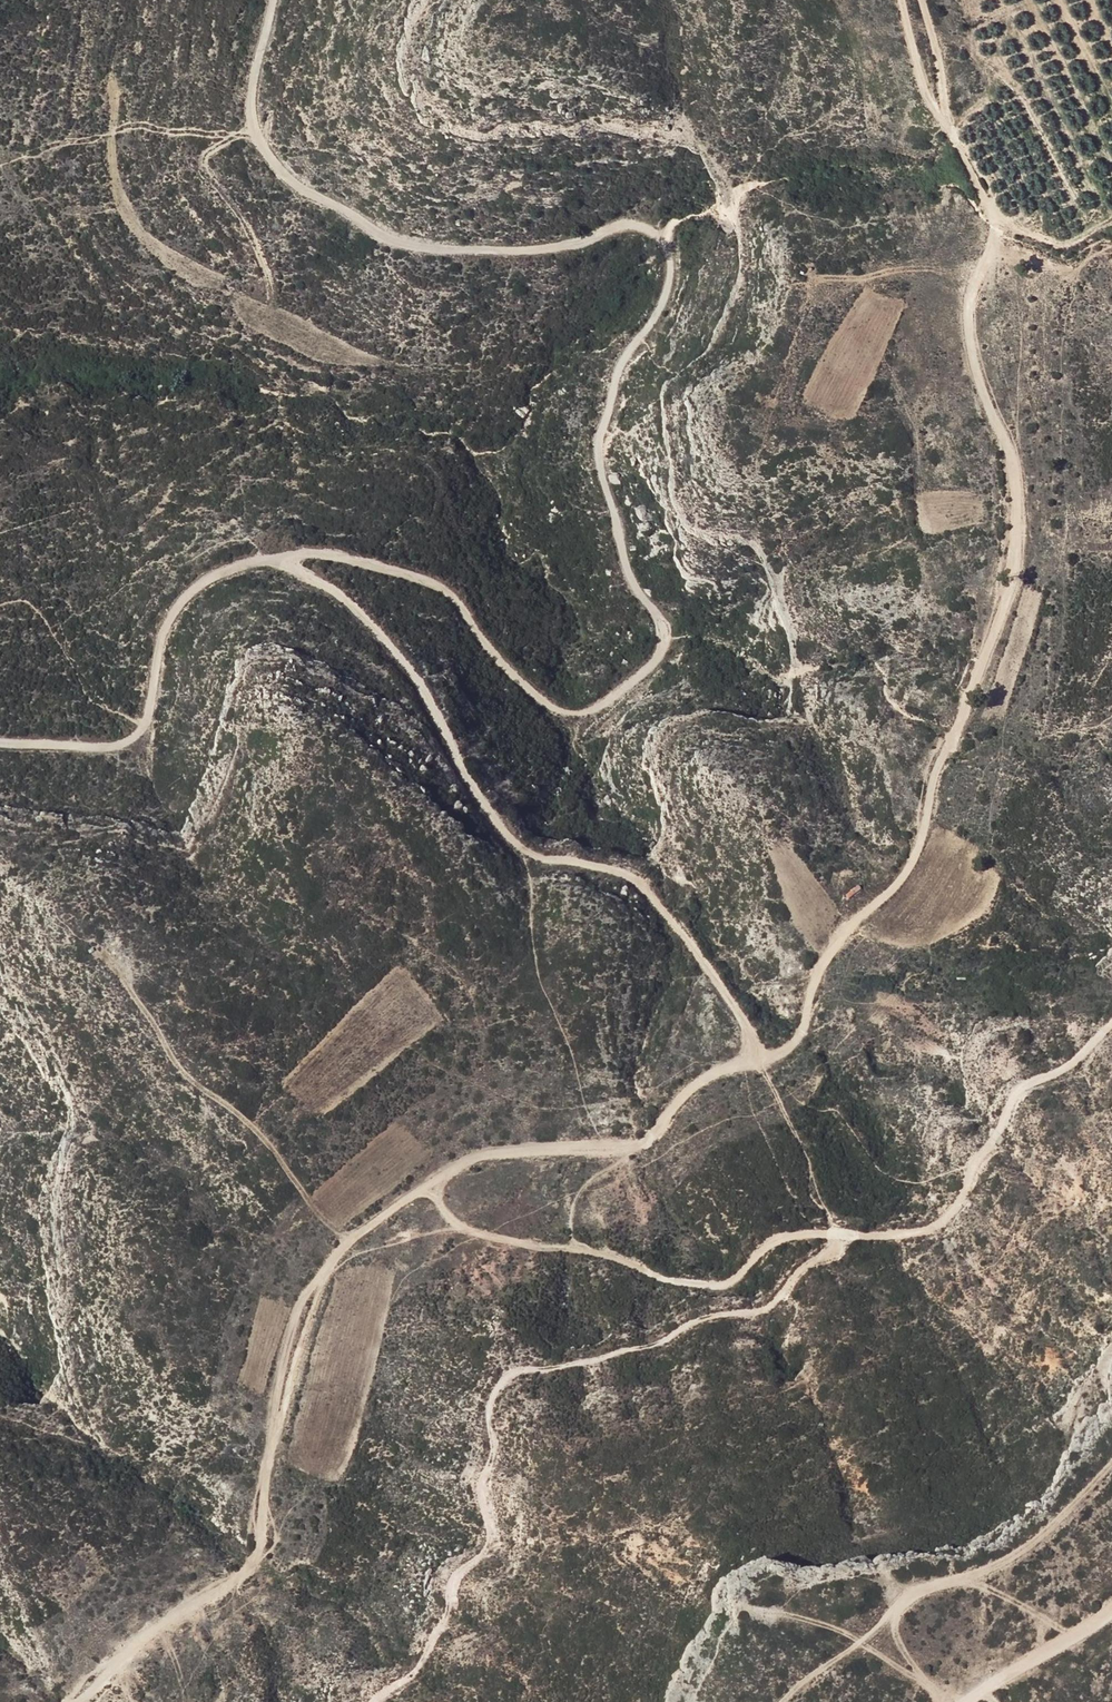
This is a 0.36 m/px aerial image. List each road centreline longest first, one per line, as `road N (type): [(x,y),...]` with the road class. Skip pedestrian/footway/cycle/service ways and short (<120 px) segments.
road 1 (track): [(263,0),(247,118),(289,176),(398,241),(557,249),(629,223),(663,243),(670,256),(661,298),(615,363),(597,452),(619,566),(657,617),(659,642),(643,670),(564,704),(515,681),(436,576),(347,548),(274,551),(190,583),(162,608),(124,738),(89,747),(0,744)]
road 2 (track): [(434,1183),(446,1164),(467,1158),(634,1147),(648,1140),(703,1075),(781,1047),(838,929),(912,858),(937,758),(1003,599),(1013,534),(1011,466),(969,368),(965,321),(968,288),(999,224),(934,101),(913,0)]
road 3 (track): [(1111,1026),(1078,1060),(1017,1092),(1001,1133),(973,1159),(953,1215),(905,1234),(810,1230),(767,1243),(738,1272),(685,1282),(617,1257),(455,1225),(441,1215),(434,1183)]
road 4 (track): [(831,1232),(826,1248),(800,1261),(757,1308),(698,1315),(653,1344),(500,1375),(487,1393),(488,1456),(476,1481),(484,1548),(450,1576),(439,1626),(420,1656),(365,1701)]
road 5 (track): [(756,1062),(733,1001),(637,877),(514,841),(452,761),(411,664),(340,595),(274,551)]
road 6 (track): [(79,1701),(174,1609),(260,1566),(260,1519),(313,1283),(332,1252),(434,1183)]
road 7 (track): [(1111,1605),(1070,1639),(950,1701)]

